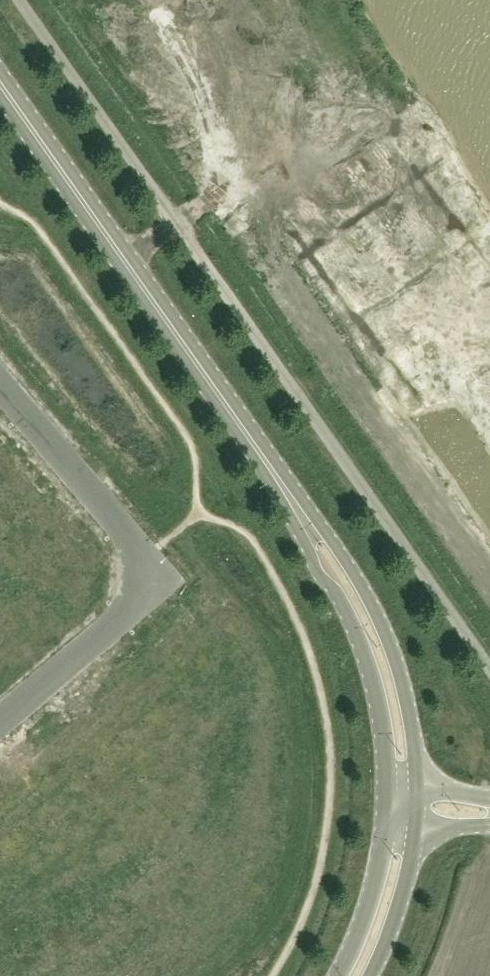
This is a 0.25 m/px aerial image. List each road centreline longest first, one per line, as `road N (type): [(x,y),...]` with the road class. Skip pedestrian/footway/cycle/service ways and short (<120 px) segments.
road 1 (unclassified): [(0,385),(169,581),(0,725)]
road 2 (secondary): [(276,477),(0,84)]
road 3 (secondary): [(416,792),(417,750),(390,643),(345,559),(276,477)]
road 4 (secondary): [(276,477),(372,670),(388,806)]
road 5 (secondary): [(388,806),(377,885),(340,975)]
road 6 (secondary): [(370,975),(406,886),(416,824)]

